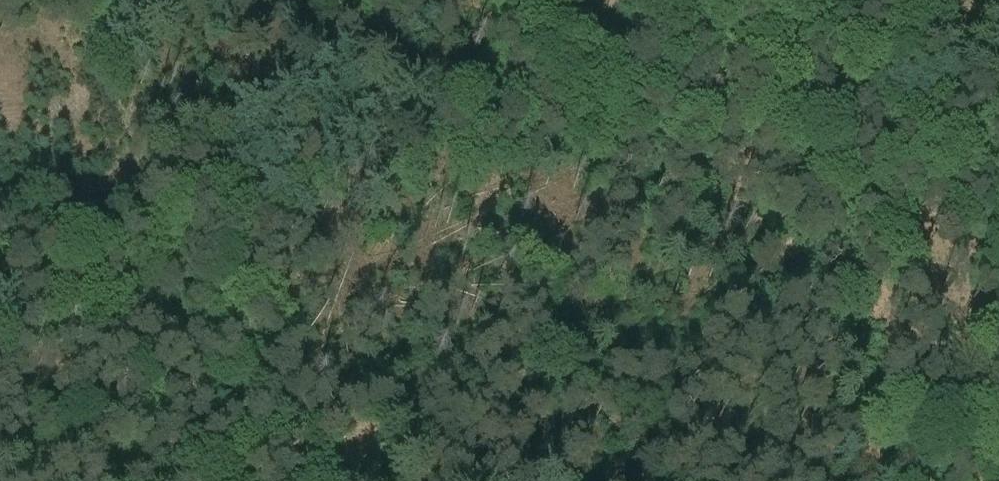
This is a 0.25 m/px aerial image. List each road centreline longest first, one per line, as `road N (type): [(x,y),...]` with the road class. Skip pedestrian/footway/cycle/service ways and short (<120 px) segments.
road 1 (track): [(973,480),(914,304),(683,0)]

